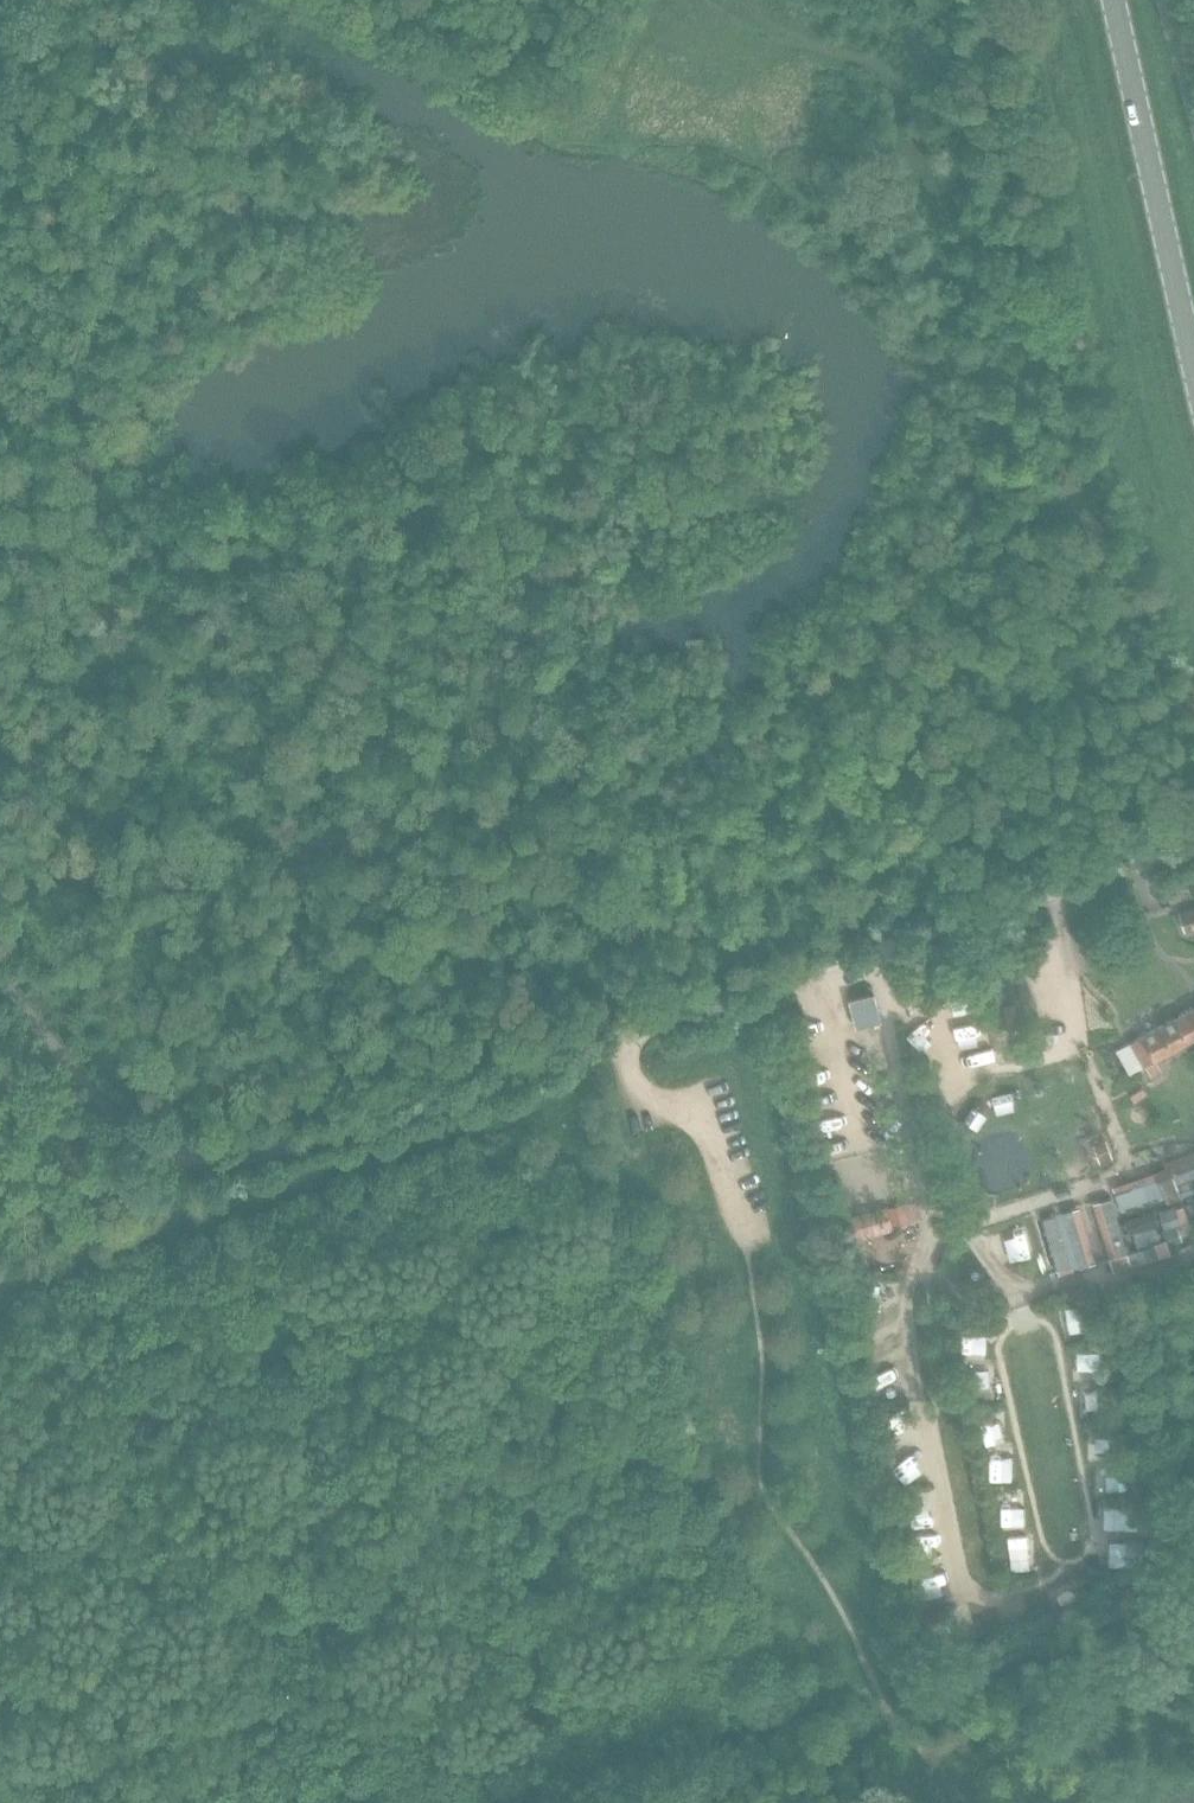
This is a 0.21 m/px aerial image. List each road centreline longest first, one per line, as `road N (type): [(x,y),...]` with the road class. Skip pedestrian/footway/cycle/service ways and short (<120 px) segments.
road 1 (unclassified): [(0,987),(116,1122),(163,1146),(244,1156),(1193,845)]
road 2 (secondary): [(1193,357),(1115,0)]

